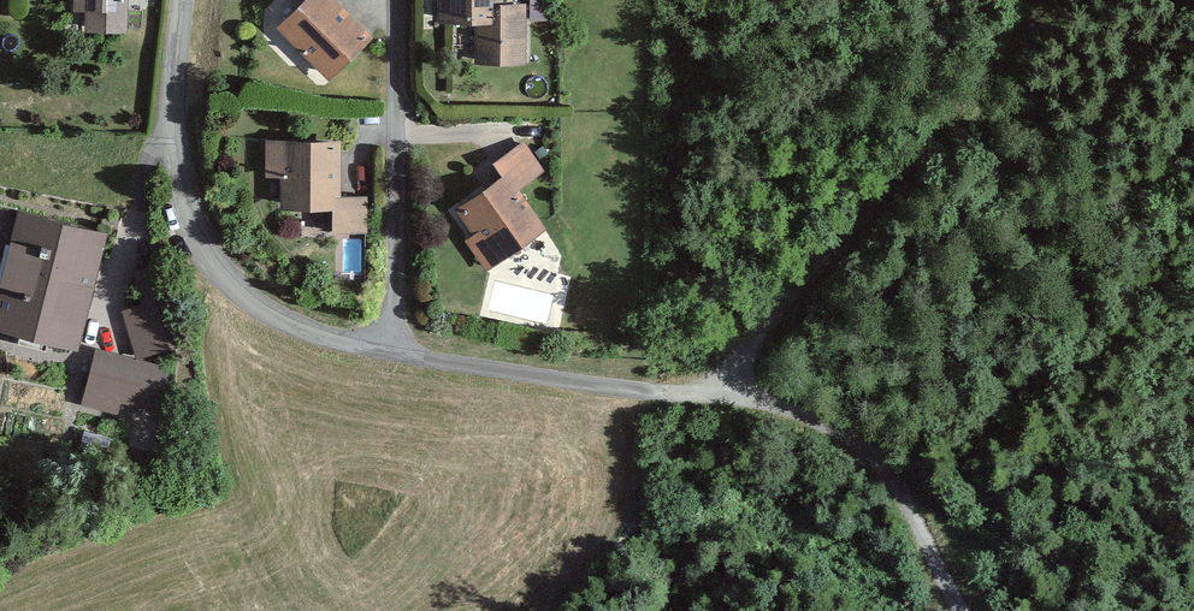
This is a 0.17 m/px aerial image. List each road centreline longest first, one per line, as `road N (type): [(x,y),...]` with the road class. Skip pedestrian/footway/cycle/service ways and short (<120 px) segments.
road 1 (track): [(364,342),(800,412),(858,445),(906,493),(958,610)]
road 2 (track): [(1051,0),(756,330),(722,397)]
road 3 (track): [(185,211),(118,257),(103,326)]

